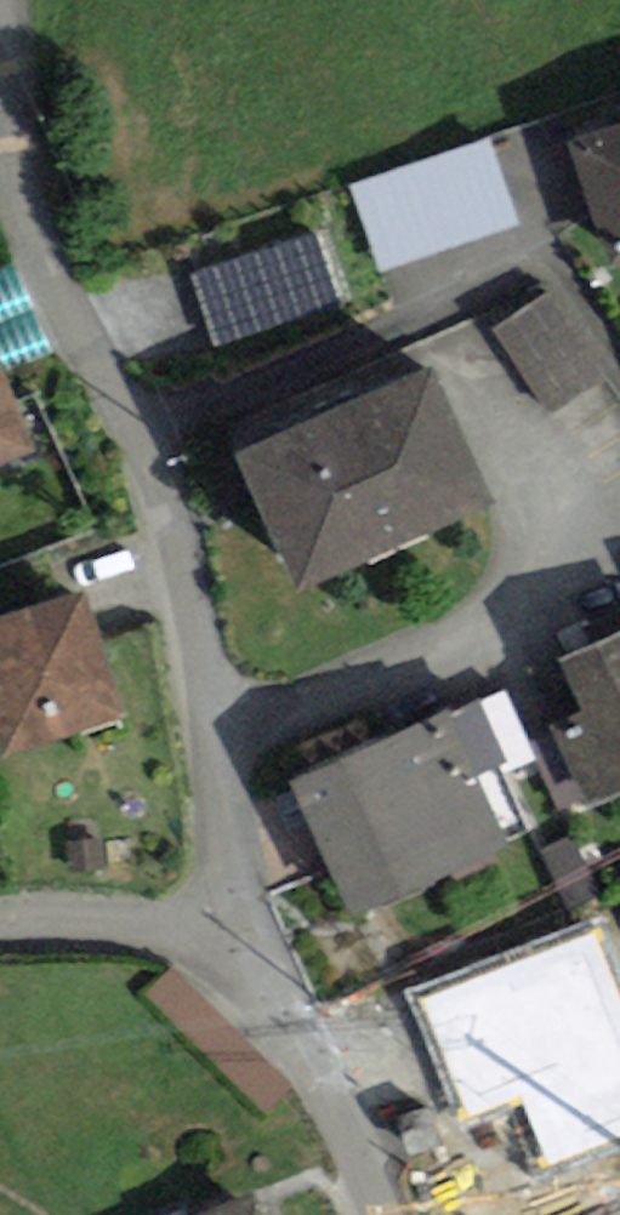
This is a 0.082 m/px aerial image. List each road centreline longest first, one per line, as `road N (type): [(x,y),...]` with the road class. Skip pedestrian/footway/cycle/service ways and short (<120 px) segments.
road 1 (residential): [(0,92),(7,139),(53,269),(148,449),(175,534),(242,929)]
road 2 (residential): [(242,929),(285,991),(394,1214)]
road 3 (residential): [(0,919),(72,916),(242,929)]

